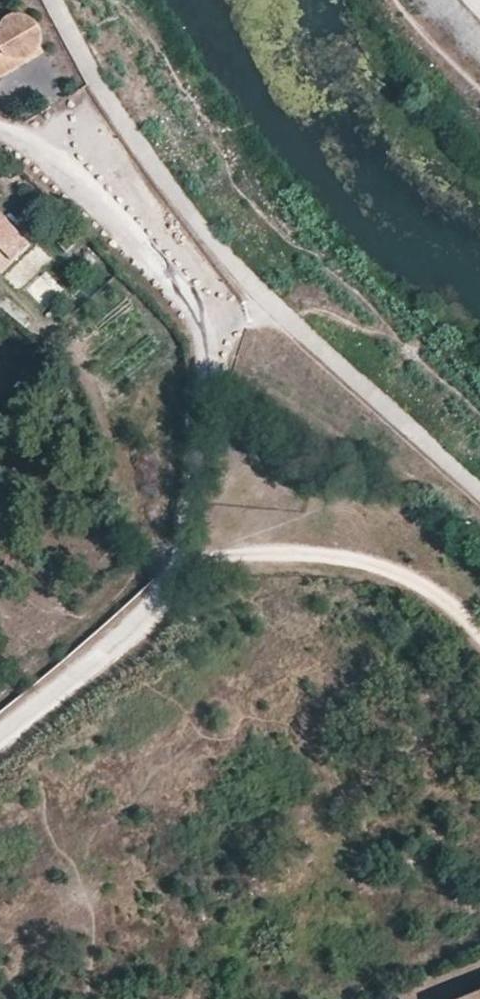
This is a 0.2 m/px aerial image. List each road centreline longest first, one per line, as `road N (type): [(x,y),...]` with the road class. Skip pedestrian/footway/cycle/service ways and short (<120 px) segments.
road 1 (residential): [(0,141),(92,214),(151,278),(211,364),(193,500),(159,604),(0,740)]

